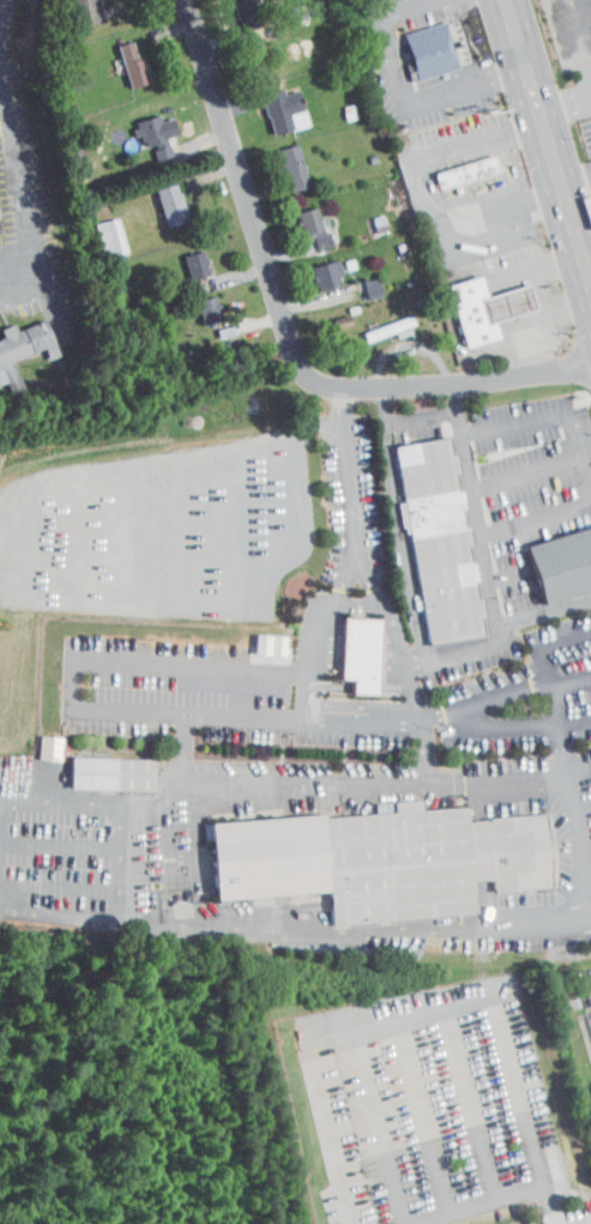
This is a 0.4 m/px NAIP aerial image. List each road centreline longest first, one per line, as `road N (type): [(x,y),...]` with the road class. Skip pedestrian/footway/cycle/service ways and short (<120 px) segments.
road 1 (residential): [(191,0),(296,360),(322,385),(590,370)]
road 2 (primary): [(590,274),(509,0)]

